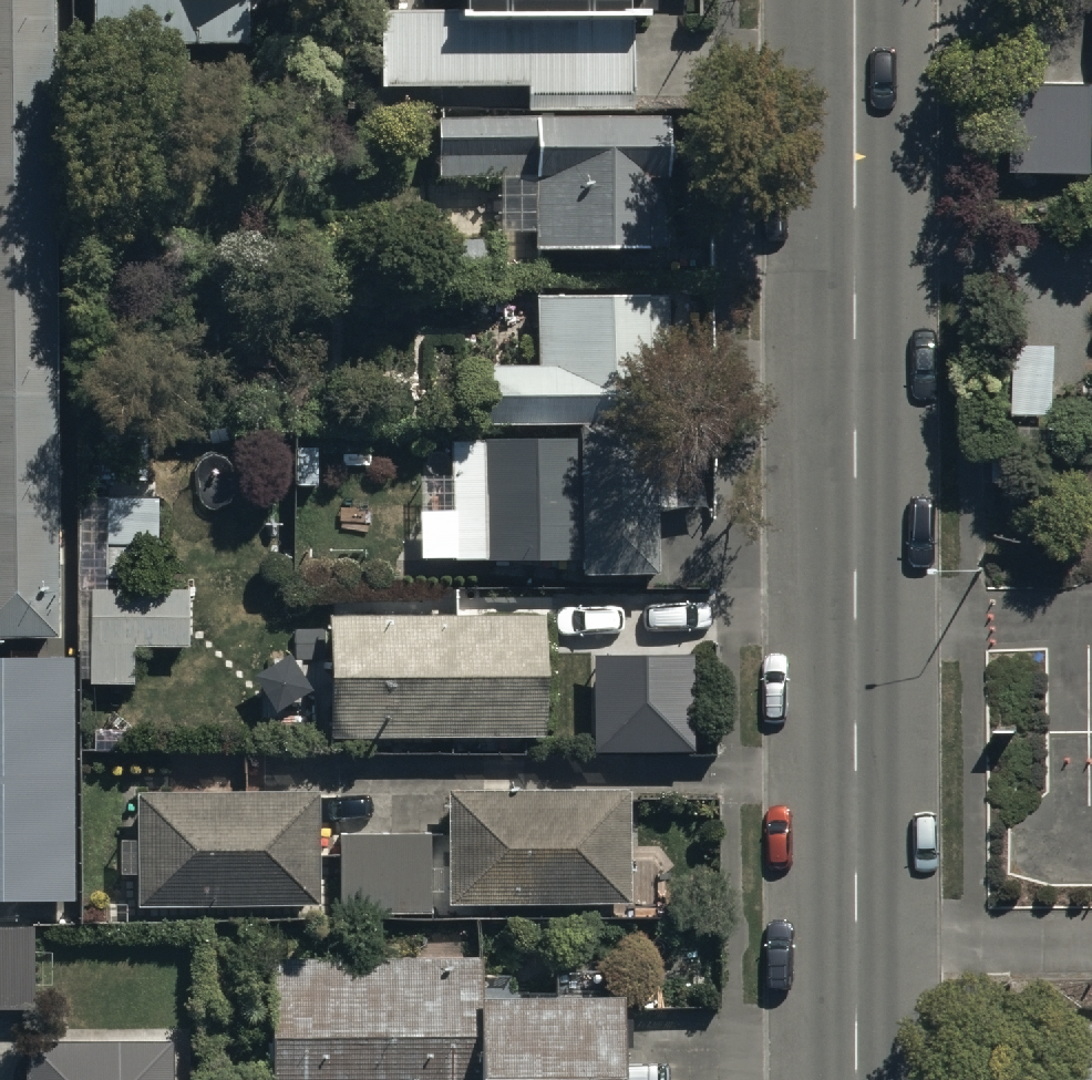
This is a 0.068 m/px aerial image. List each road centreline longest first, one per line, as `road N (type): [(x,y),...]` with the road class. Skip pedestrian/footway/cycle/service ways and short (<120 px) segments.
road 1 (tertiary): [(854,0),(858,1079)]

